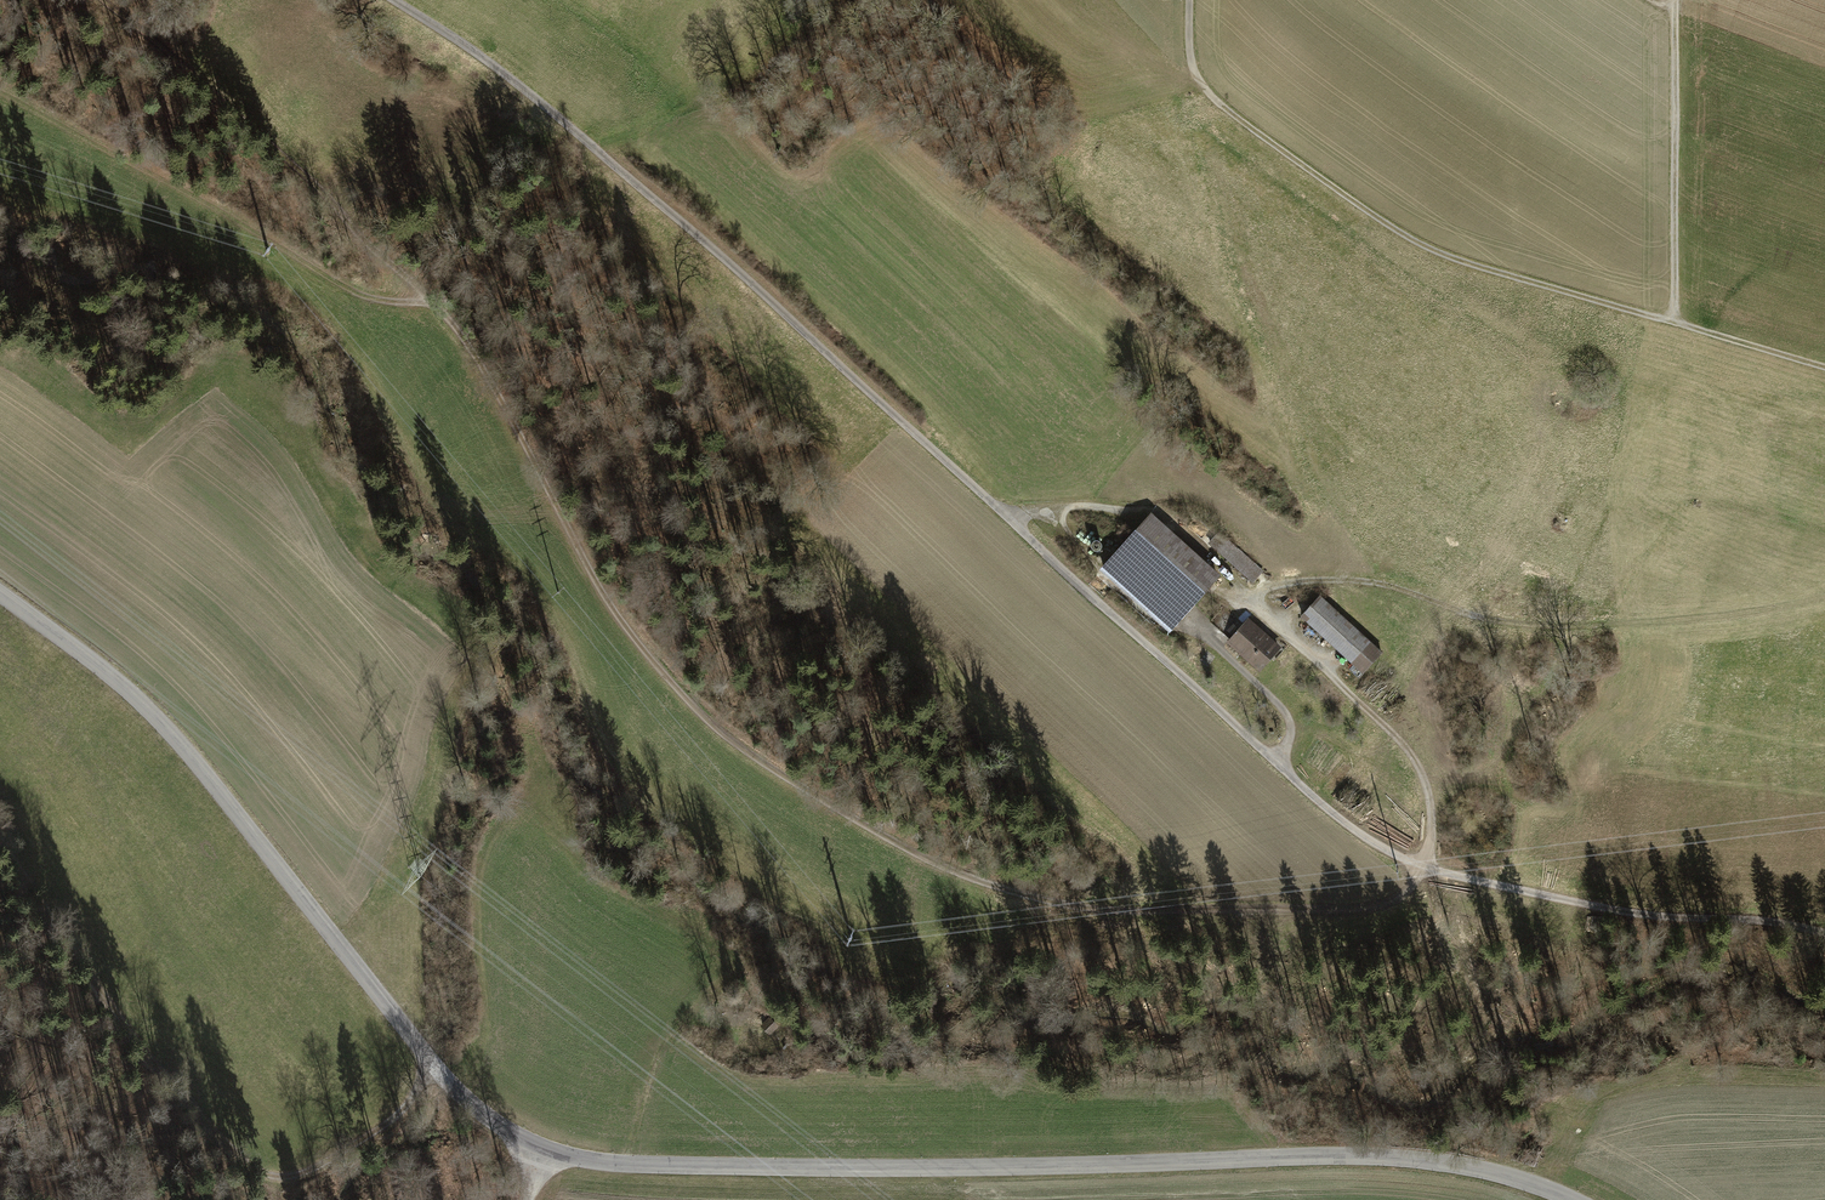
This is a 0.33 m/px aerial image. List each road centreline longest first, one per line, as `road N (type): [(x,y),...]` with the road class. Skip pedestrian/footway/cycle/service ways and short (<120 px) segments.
road 1 (tertiary): [(0,595),(98,666),(178,741),(459,1098),(543,1153),(695,1167),(1413,1157),(1521,1178),(1573,1199)]
road 2 (track): [(1824,933),(1615,908),(1423,871),(1333,815),(683,225),(511,80),(395,0)]
road 3 (track): [(1423,871),(1405,893),(1371,908),(1076,910),(972,879),(834,808),(727,737),(654,664),(586,567),(448,317),(326,193),(101,0)]
road 4 (track): [(1220,104),(1421,245),(1824,366)]
road 5 (track): [(0,841),(156,1068),(262,1176),(293,1182),(319,1170),(401,1109),(430,1058)]
road 6 (track): [(1248,602),(1289,582),(1344,579),(1540,626),(1824,602)]
road 7 (track): [(1423,871),(1431,791),(1414,754),(1248,602)]
road 8 (track): [(1676,324),(1676,0)]
road 9 (track): [(1248,602),(1160,512),(1003,512)]
road 10 (track): [(1281,766),(1289,725),(1277,703),(1201,630)]

